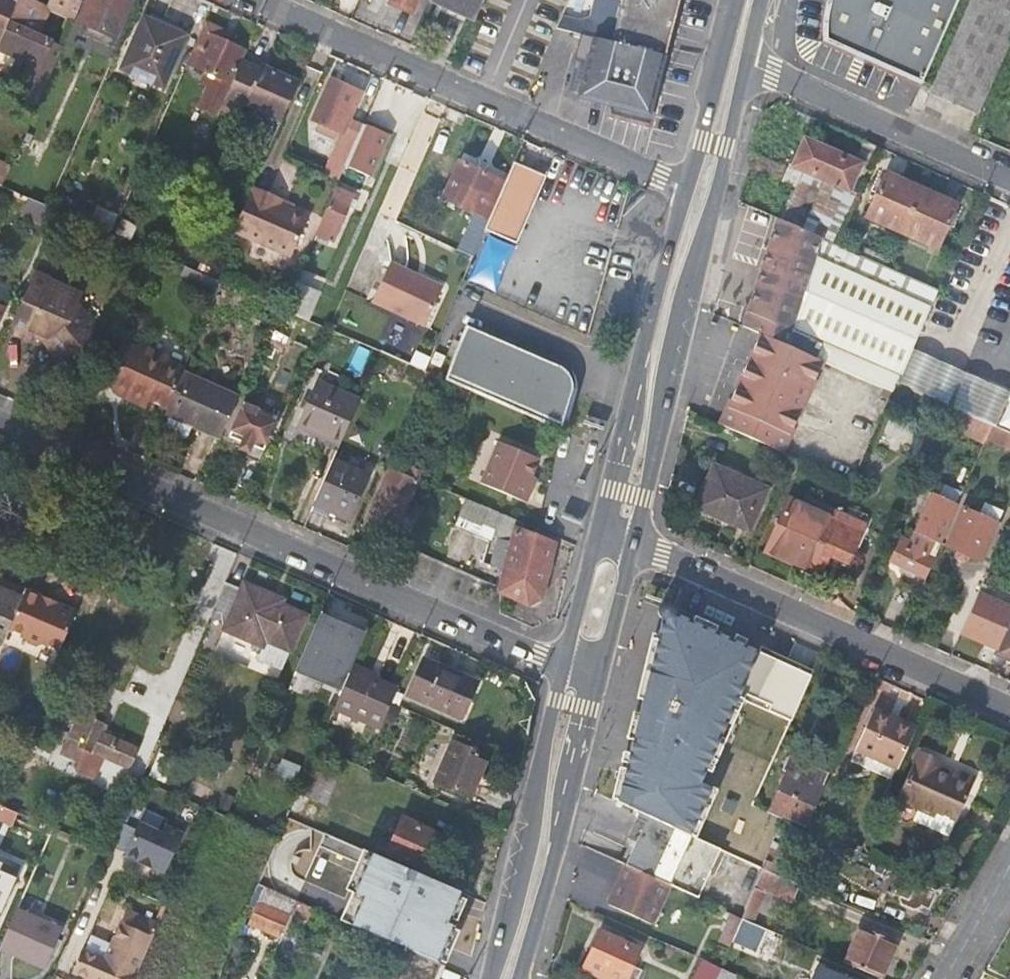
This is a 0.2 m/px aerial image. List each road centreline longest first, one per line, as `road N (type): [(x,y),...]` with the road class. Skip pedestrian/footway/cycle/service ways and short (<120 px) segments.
road 1 (residential): [(564,668),(0,424)]
road 2 (secondary): [(634,543),(663,375),(718,198),(747,63)]
road 3 (residential): [(255,0),(689,189)]
road 4 (residential): [(634,543),(1009,708)]
road 5 (secondary): [(689,189),(598,531)]
road 6 (secondary): [(564,668),(491,978)]
road 7 (secondary): [(520,978),(598,679)]
road 8 (residential): [(747,63),(1009,179)]
road 9 (secondary): [(737,0),(689,189)]
road 10 (secondary): [(598,531),(564,668)]
road 11 (secondary): [(598,679),(634,543)]
road 12 (residential): [(1009,867),(944,978)]

